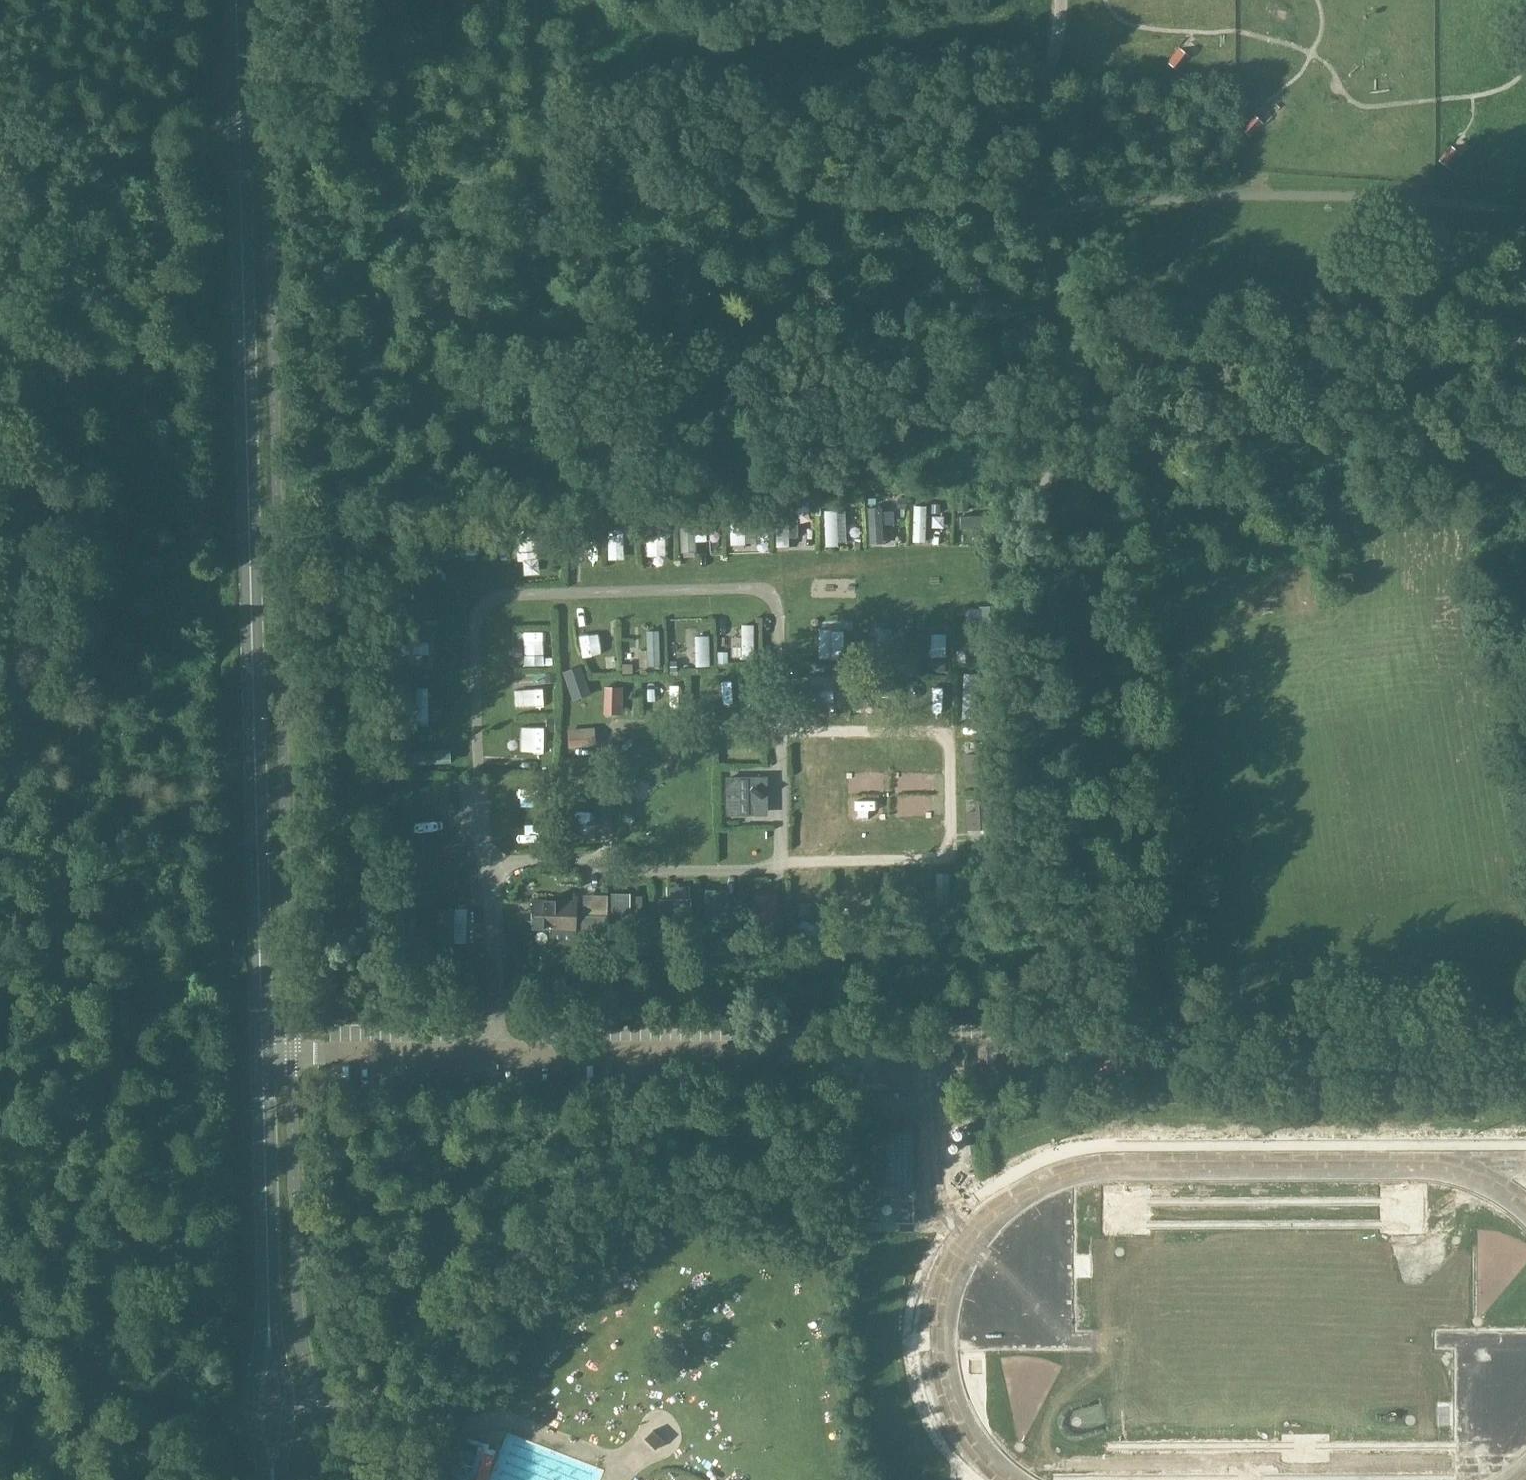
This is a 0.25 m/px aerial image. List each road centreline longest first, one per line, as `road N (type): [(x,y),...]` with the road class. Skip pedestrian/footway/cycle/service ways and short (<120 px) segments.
road 1 (tertiary): [(262,1053),(235,0)]
road 2 (unclassified): [(1154,1050),(262,1053)]
road 3 (tertiary): [(268,1305),(262,1053)]
road 4 (tertiary): [(279,1479),(288,1400),(268,1305)]
road 5 (tertiary): [(268,1305),(252,1401),(265,1479)]

